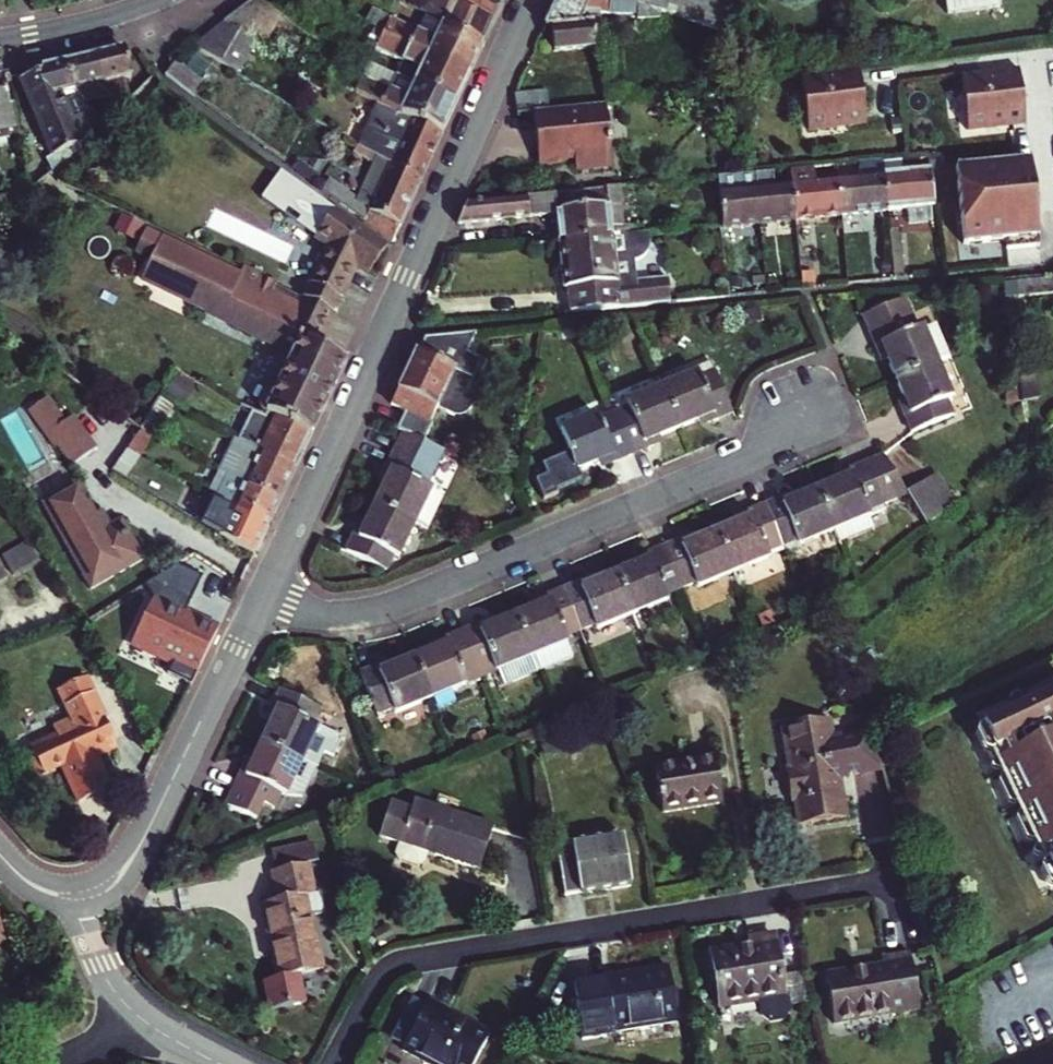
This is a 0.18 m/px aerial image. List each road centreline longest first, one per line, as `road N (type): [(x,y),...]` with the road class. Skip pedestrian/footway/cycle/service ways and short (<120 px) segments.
road 1 (residential): [(263,594),(531,0)]
road 2 (residential): [(334,1063),(395,965),(890,880)]
road 3 (residential): [(263,594),(319,615),(369,611),(828,422)]
road 4 (residential): [(77,898),(108,888),(141,846),(263,594)]
road 5 (residential): [(154,0),(0,40)]
road 6 (residential): [(145,1022),(113,990),(77,898)]

